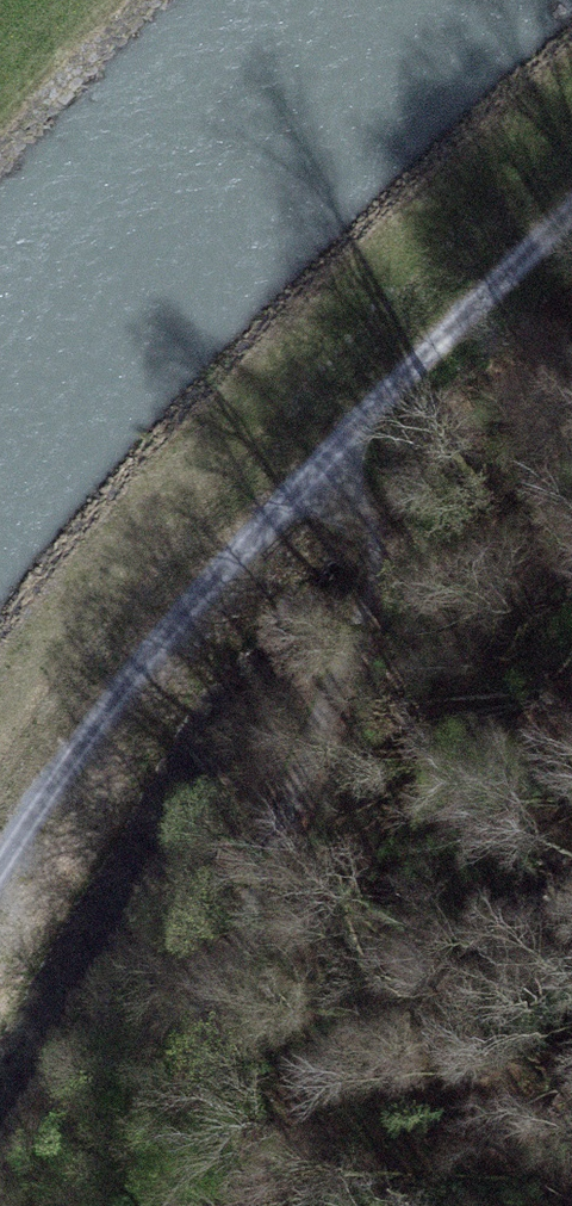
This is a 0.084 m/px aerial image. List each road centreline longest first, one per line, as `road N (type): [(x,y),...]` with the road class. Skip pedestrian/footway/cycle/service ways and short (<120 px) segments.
road 1 (track): [(0,875),(56,784),(241,547),(571,217)]
road 2 (track): [(307,482),(373,528),(372,577),(299,753),(210,1013),(159,1205)]

